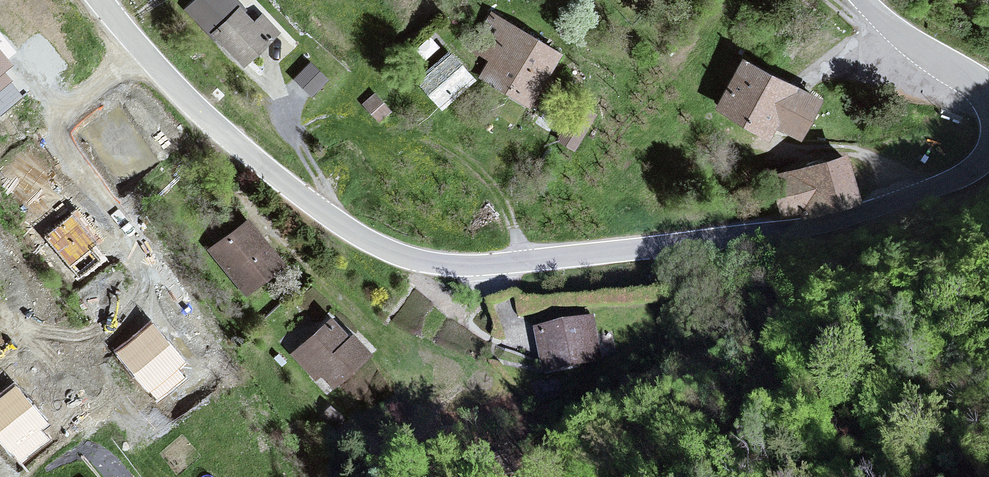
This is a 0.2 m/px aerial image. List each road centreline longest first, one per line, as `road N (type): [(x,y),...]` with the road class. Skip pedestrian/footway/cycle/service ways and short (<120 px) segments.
road 1 (unclassified): [(102,0),(219,130),(353,233),(414,259),(510,263),(810,227),(941,185),(988,154)]
road 2 (unclassified): [(988,91),(892,28),(865,0)]

